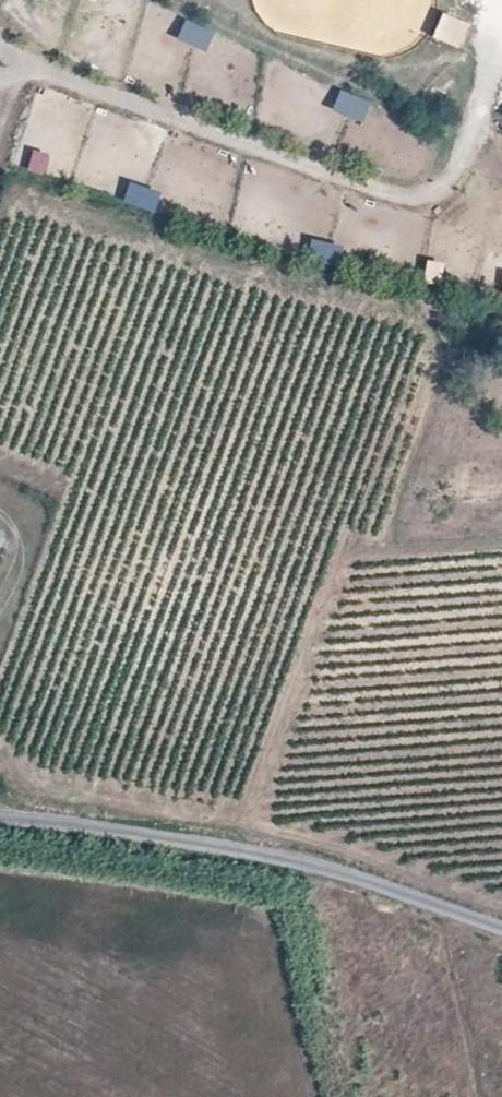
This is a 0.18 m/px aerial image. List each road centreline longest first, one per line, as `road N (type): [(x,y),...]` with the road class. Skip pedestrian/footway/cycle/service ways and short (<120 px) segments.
road 1 (track): [(0,825),(124,835),(298,863),(501,930)]

